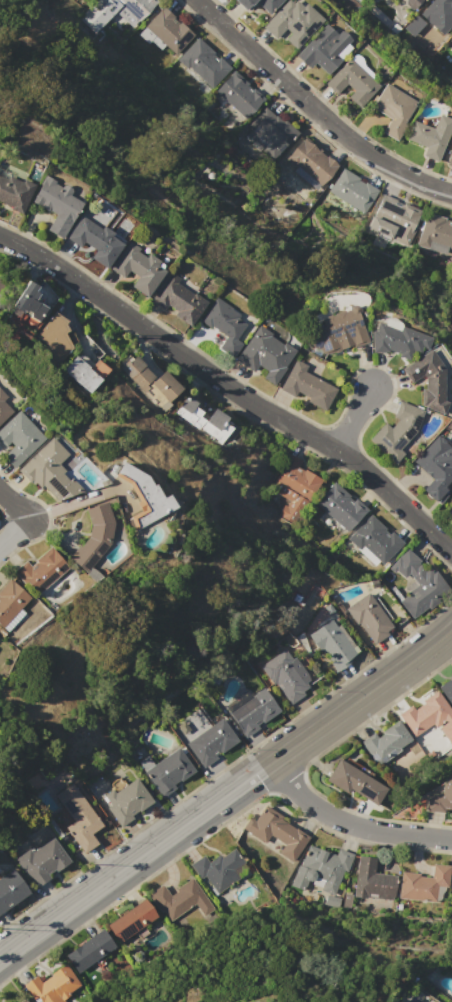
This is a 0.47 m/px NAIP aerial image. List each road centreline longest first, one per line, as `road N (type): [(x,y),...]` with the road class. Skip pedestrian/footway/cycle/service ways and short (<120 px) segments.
road 1 (residential): [(0,237),(356,463),(451,552)]
road 2 (secondary): [(272,761),(0,958)]
road 3 (residential): [(194,0),(357,145),(451,193)]
road 4 (secondary): [(451,628),(272,761)]
road 5 (residential): [(451,842),(339,822),(299,795),(272,761)]

